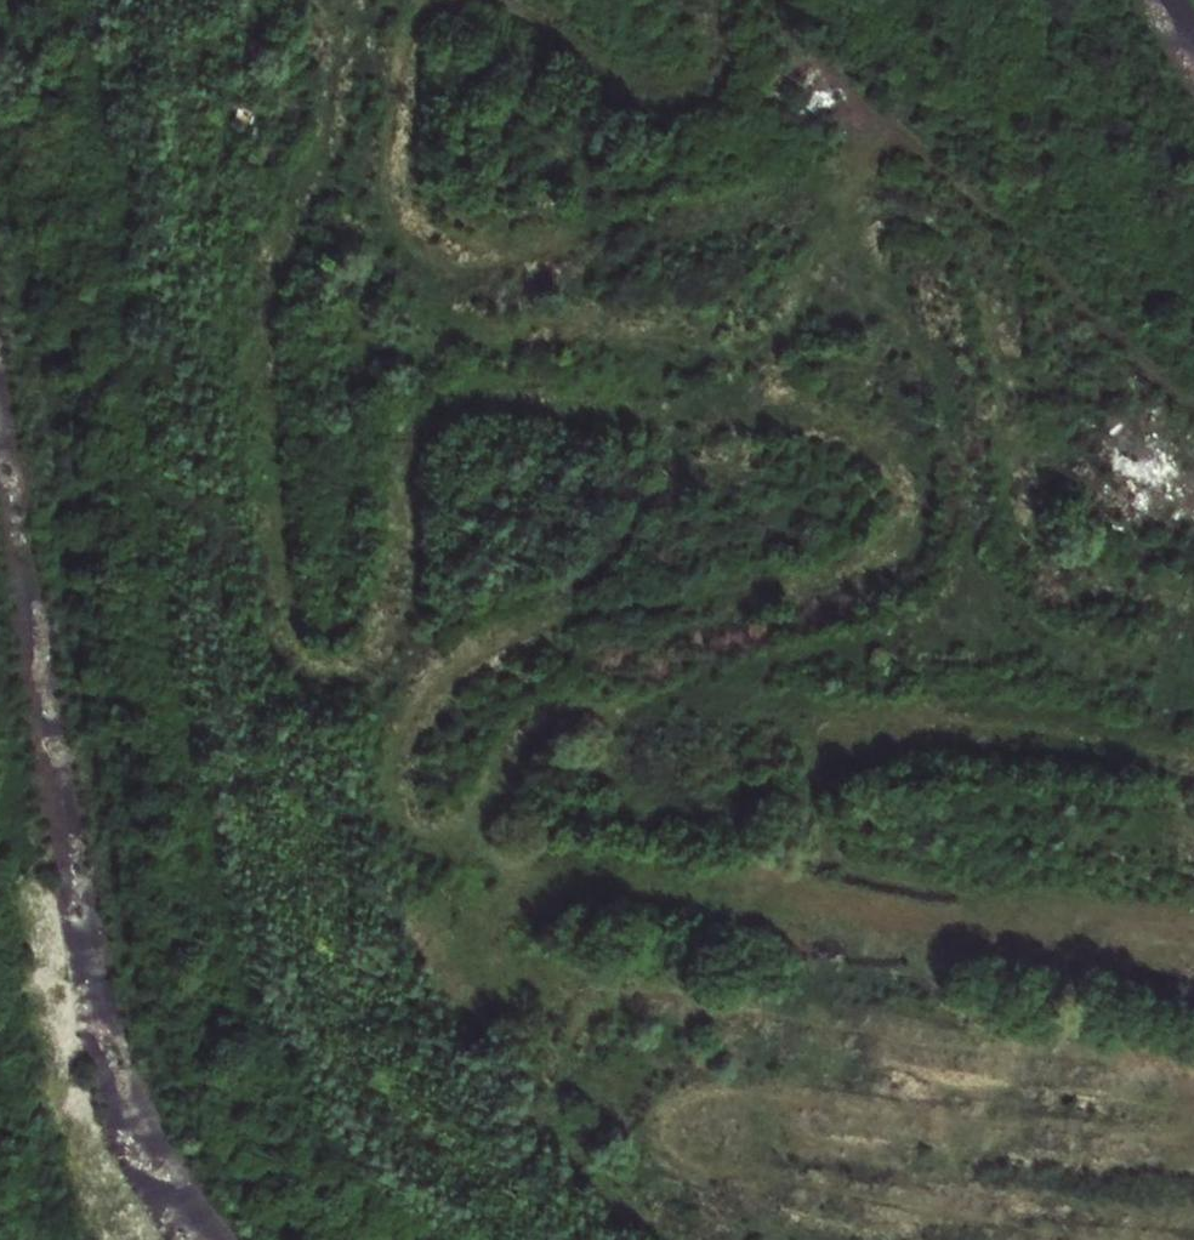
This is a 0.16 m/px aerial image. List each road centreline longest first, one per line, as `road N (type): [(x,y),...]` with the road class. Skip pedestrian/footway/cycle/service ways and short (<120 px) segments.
road 1 (track): [(337,0),(343,94),(320,171),(280,224),(256,372),(268,441),(264,614),(285,655),(308,676),(364,671),(390,627),(409,433),(438,406),(786,410),(880,444),(911,490),(905,538),(889,557),(844,580),(514,632),(461,657),(428,687),(400,735),(390,812),(406,835),(431,849),(469,836),(507,757),(547,725),(590,712),(868,717),(1193,759)]
road 2 (track): [(1193,607),(1088,589),(1038,550),(1023,523),(991,291),(973,257),(916,209),(874,190),(833,187),(725,206),(495,271),(459,268),(428,252),(395,200),(408,63),(432,0)]
road 3 (track): [(638,1239),(594,1196),(561,1101),(588,1032),(687,1020),(1120,1075),(1193,1095)]
road 4 (track): [(1193,1205),(957,1184),(846,1130),(715,1123),(708,1157),(781,1201),(992,1239)]
road 5 (track): [(431,849),(557,871),(1193,930)]
road 6 (track): [(1193,396),(762,0)]
road 7 (track): [(525,0),(613,66),(682,102),(717,75),(718,50),(695,0)]
road 8 (track): [(1193,1156),(1173,1165),(998,1143)]
road 9 (track): [(998,1143),(846,1130)]

